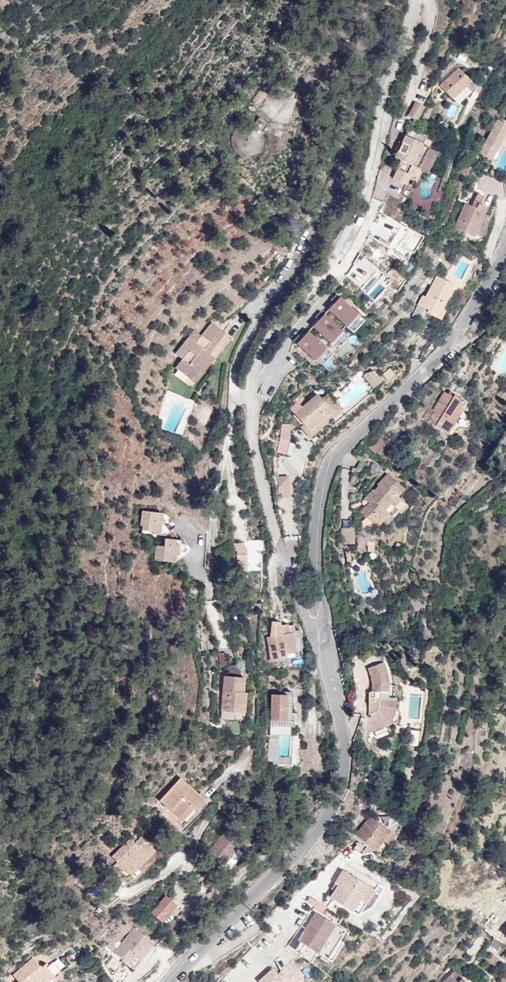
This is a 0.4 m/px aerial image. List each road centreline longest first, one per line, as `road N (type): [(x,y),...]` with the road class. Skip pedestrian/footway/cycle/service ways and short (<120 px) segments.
road 1 (unclassified): [(328,645),(313,630),(274,530),(253,441),(250,383),(269,338),(349,234),(416,0)]
road 2 (residential): [(328,645),(314,553),(329,467),(445,351),(505,251)]
road 3 (residential): [(168,981),(306,841),(337,795),(345,745),(328,645)]

